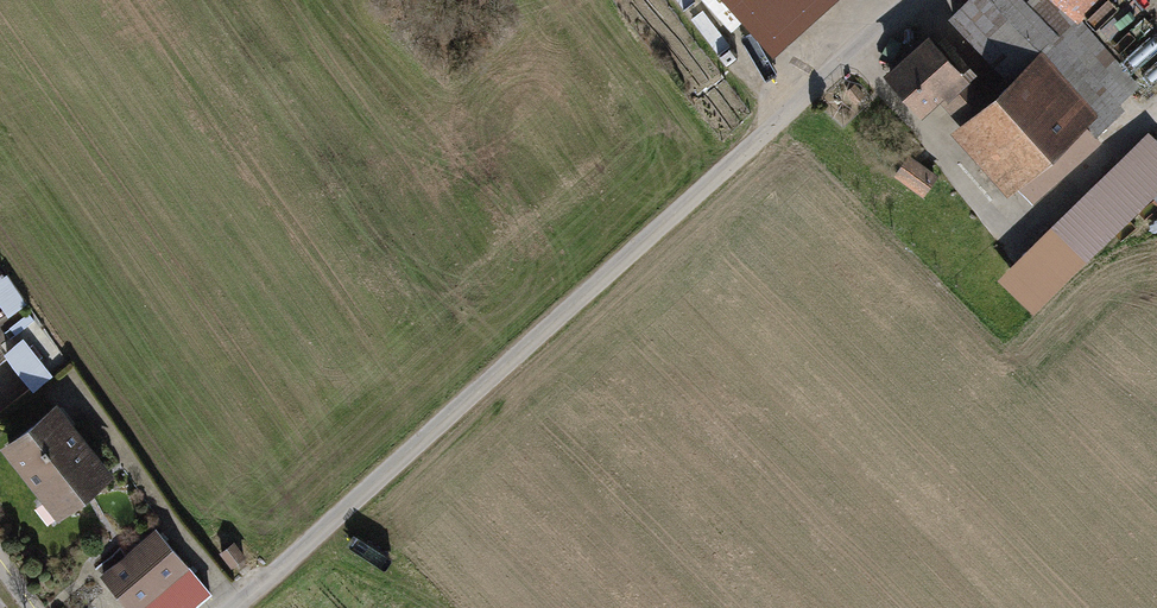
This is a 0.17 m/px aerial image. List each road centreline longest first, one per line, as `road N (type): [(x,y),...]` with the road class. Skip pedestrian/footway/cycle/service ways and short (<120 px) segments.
road 1 (residential): [(235,607),(913,0)]

